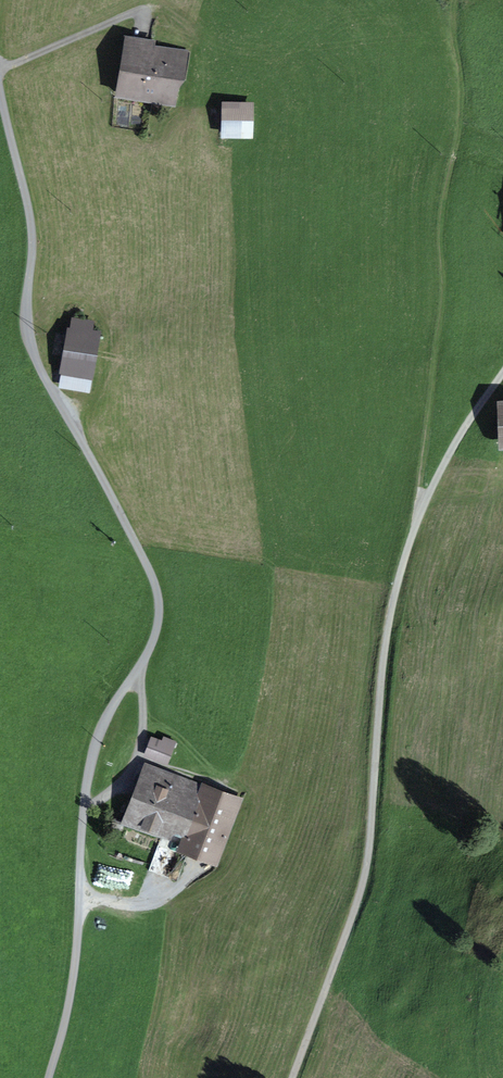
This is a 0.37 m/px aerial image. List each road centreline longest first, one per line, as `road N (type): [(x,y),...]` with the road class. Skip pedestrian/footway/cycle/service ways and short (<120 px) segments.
road 1 (unclassified): [(0,90),(32,228),(31,348),(158,601),(156,634),(102,724),(90,766),(74,973),(49,1077)]
road 2 (track): [(292,1077),(373,840),(379,679),(402,559),(452,443),(502,376)]
road 3 (track): [(455,0),(461,85),(438,238),(442,294),(419,510)]

